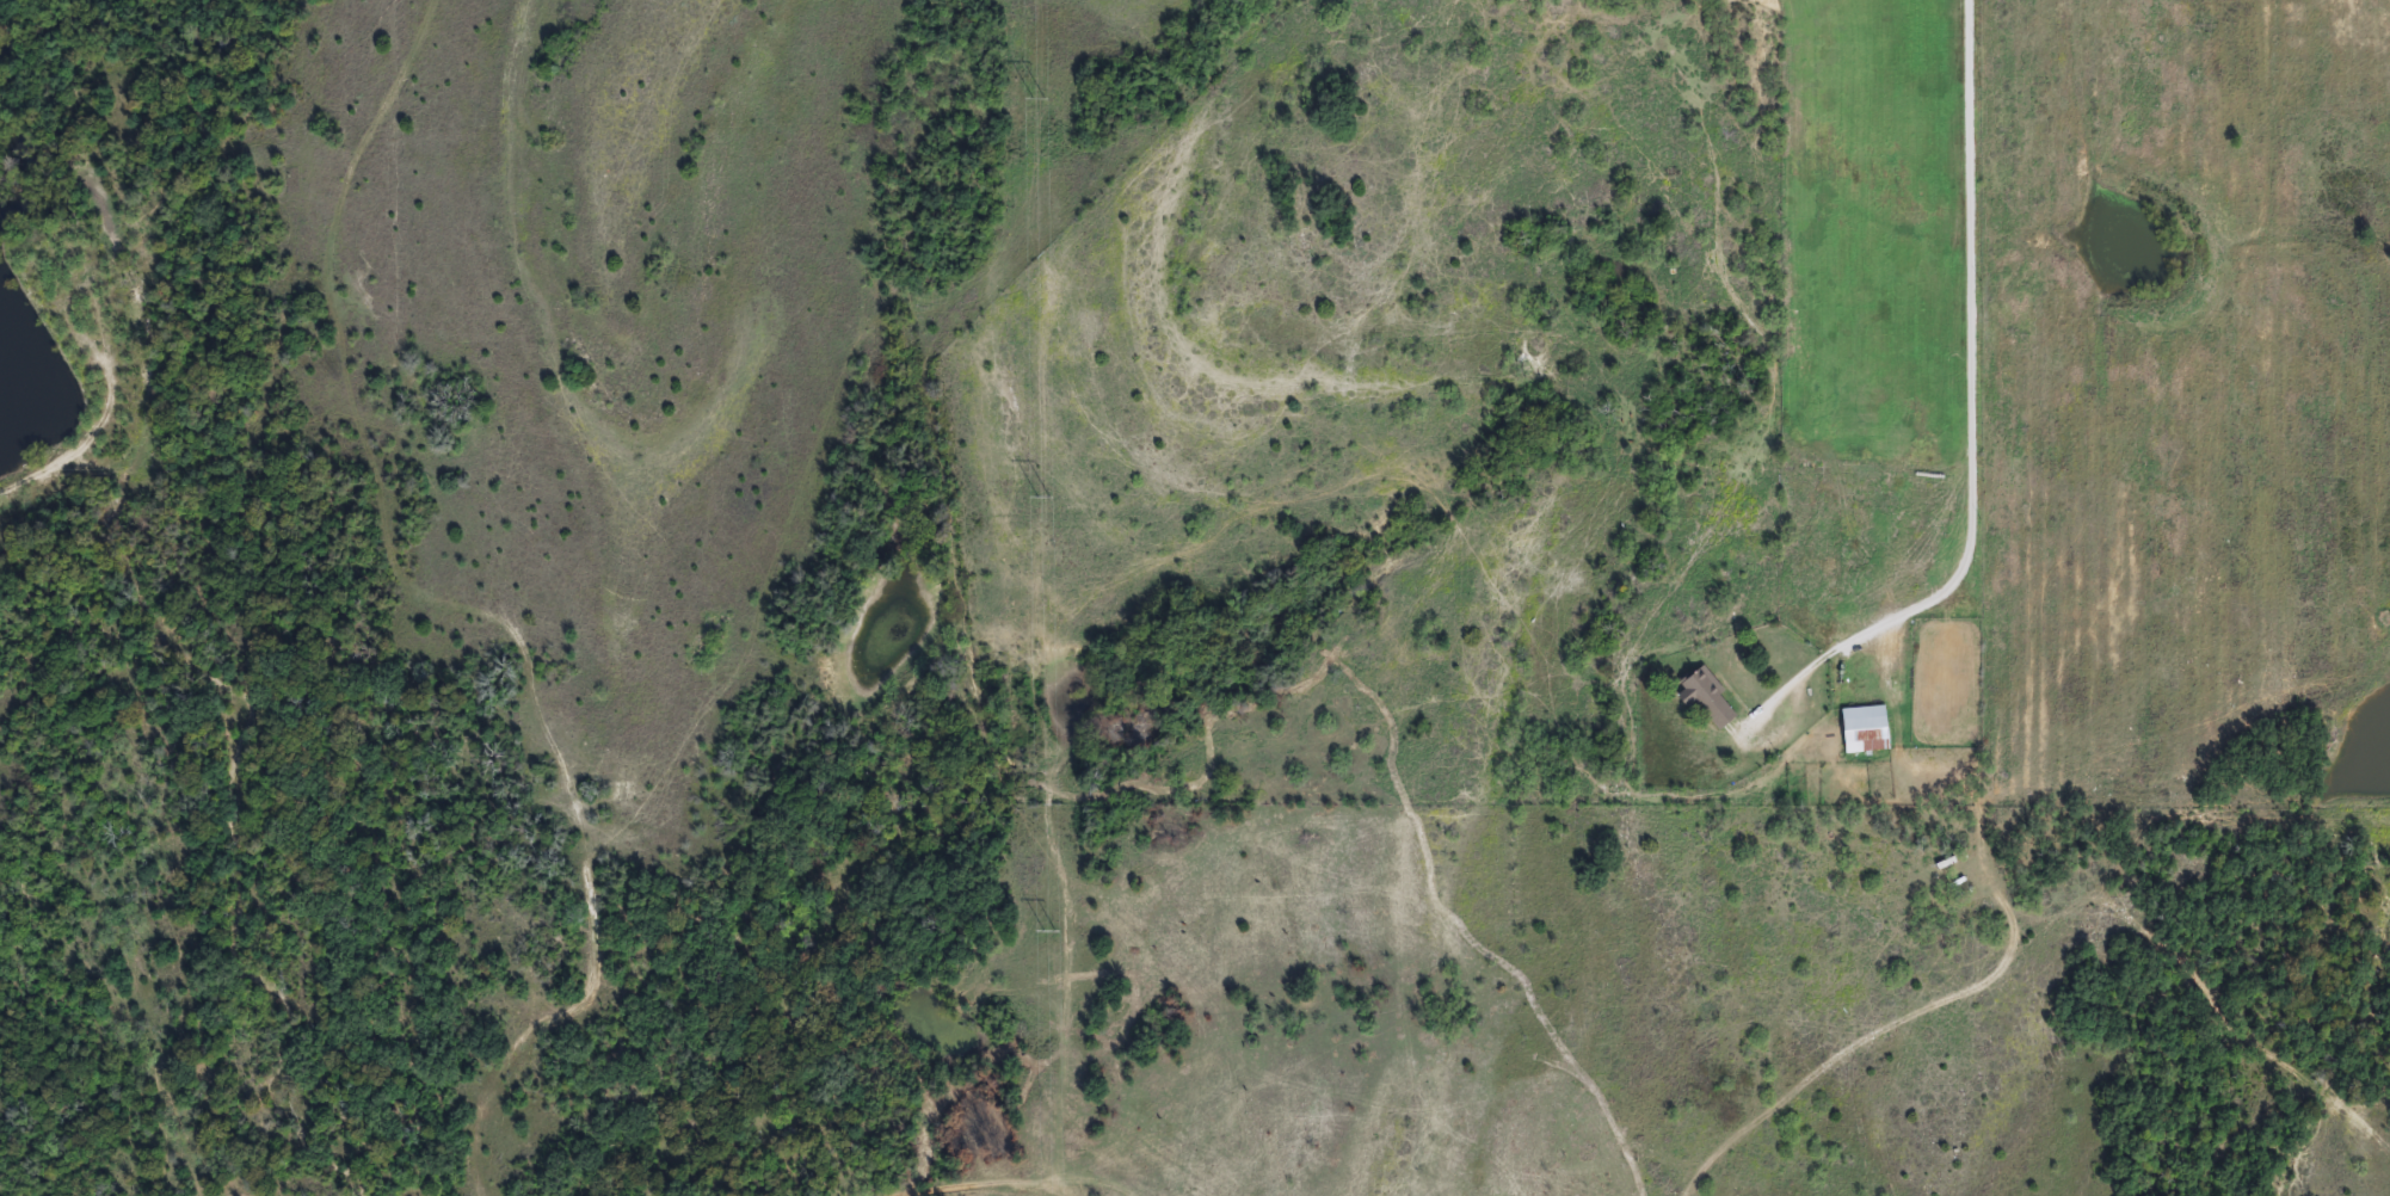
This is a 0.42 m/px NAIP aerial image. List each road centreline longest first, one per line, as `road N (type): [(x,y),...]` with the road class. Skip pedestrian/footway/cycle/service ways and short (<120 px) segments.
road 1 (track): [(1048,963),(1060,1058),(1060,1195)]
road 2 (track): [(917,1195),(1060,1185),(1123,1195)]

